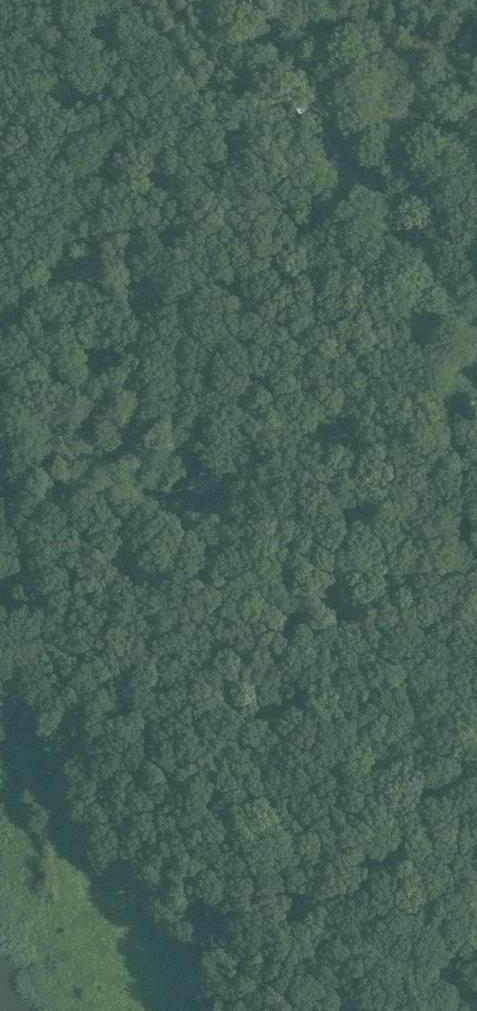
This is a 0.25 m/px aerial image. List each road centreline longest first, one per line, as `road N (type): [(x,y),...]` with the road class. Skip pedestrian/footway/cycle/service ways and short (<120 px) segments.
road 1 (primary): [(476,355),(238,0)]

